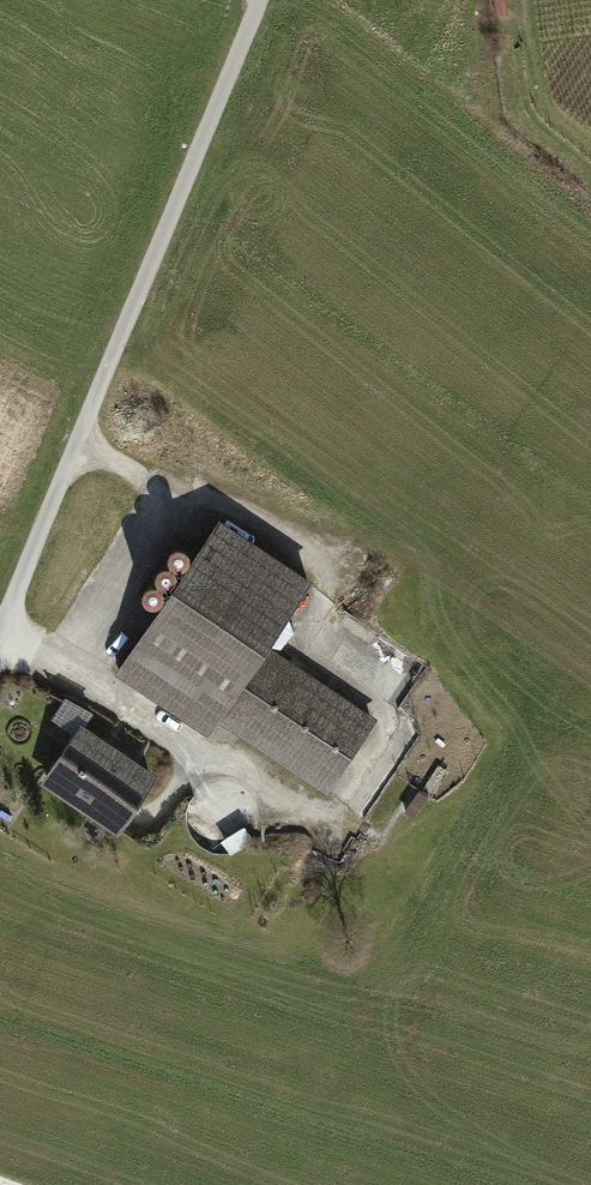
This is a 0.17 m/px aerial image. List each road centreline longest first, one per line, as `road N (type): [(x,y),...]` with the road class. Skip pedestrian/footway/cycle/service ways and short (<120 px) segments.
road 1 (track): [(72,670),(324,826),(344,814),(394,730),(387,713),(308,658),(300,633),(328,575),(231,511),(166,499),(76,443)]
road 2 (track): [(0,631),(260,0)]
road 3 (track): [(0,641),(72,670),(166,499)]

